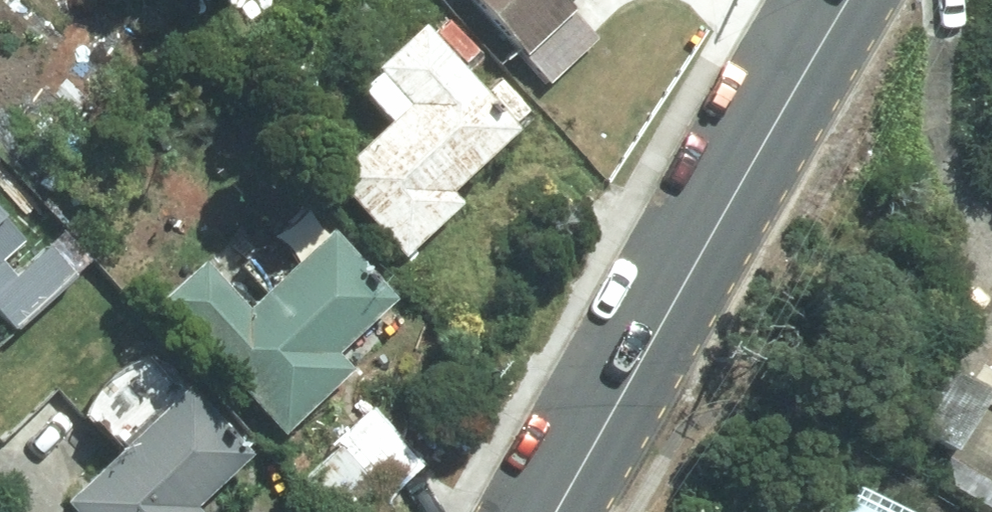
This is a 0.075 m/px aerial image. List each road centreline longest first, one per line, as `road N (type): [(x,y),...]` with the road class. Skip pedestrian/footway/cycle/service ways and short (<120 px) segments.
road 1 (secondary): [(849,0),(554,511)]

